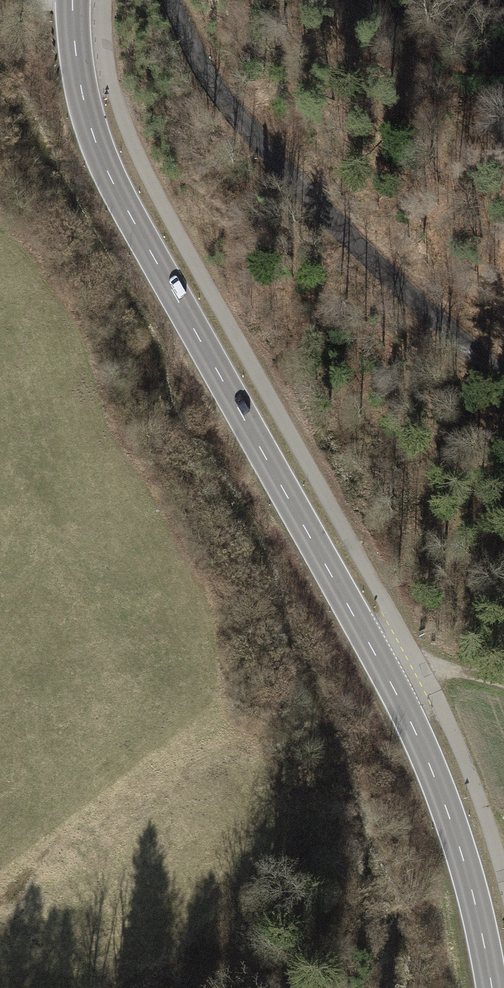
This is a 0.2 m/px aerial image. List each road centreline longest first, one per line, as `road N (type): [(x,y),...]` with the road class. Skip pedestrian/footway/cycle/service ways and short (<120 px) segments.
road 1 (tertiary): [(491,987),(450,817),(413,725),(107,167),(76,51),(73,0)]
road 2 (unclassified): [(174,0),(216,88),(326,207),(503,370)]
road 3 (track): [(373,652),(503,685)]

